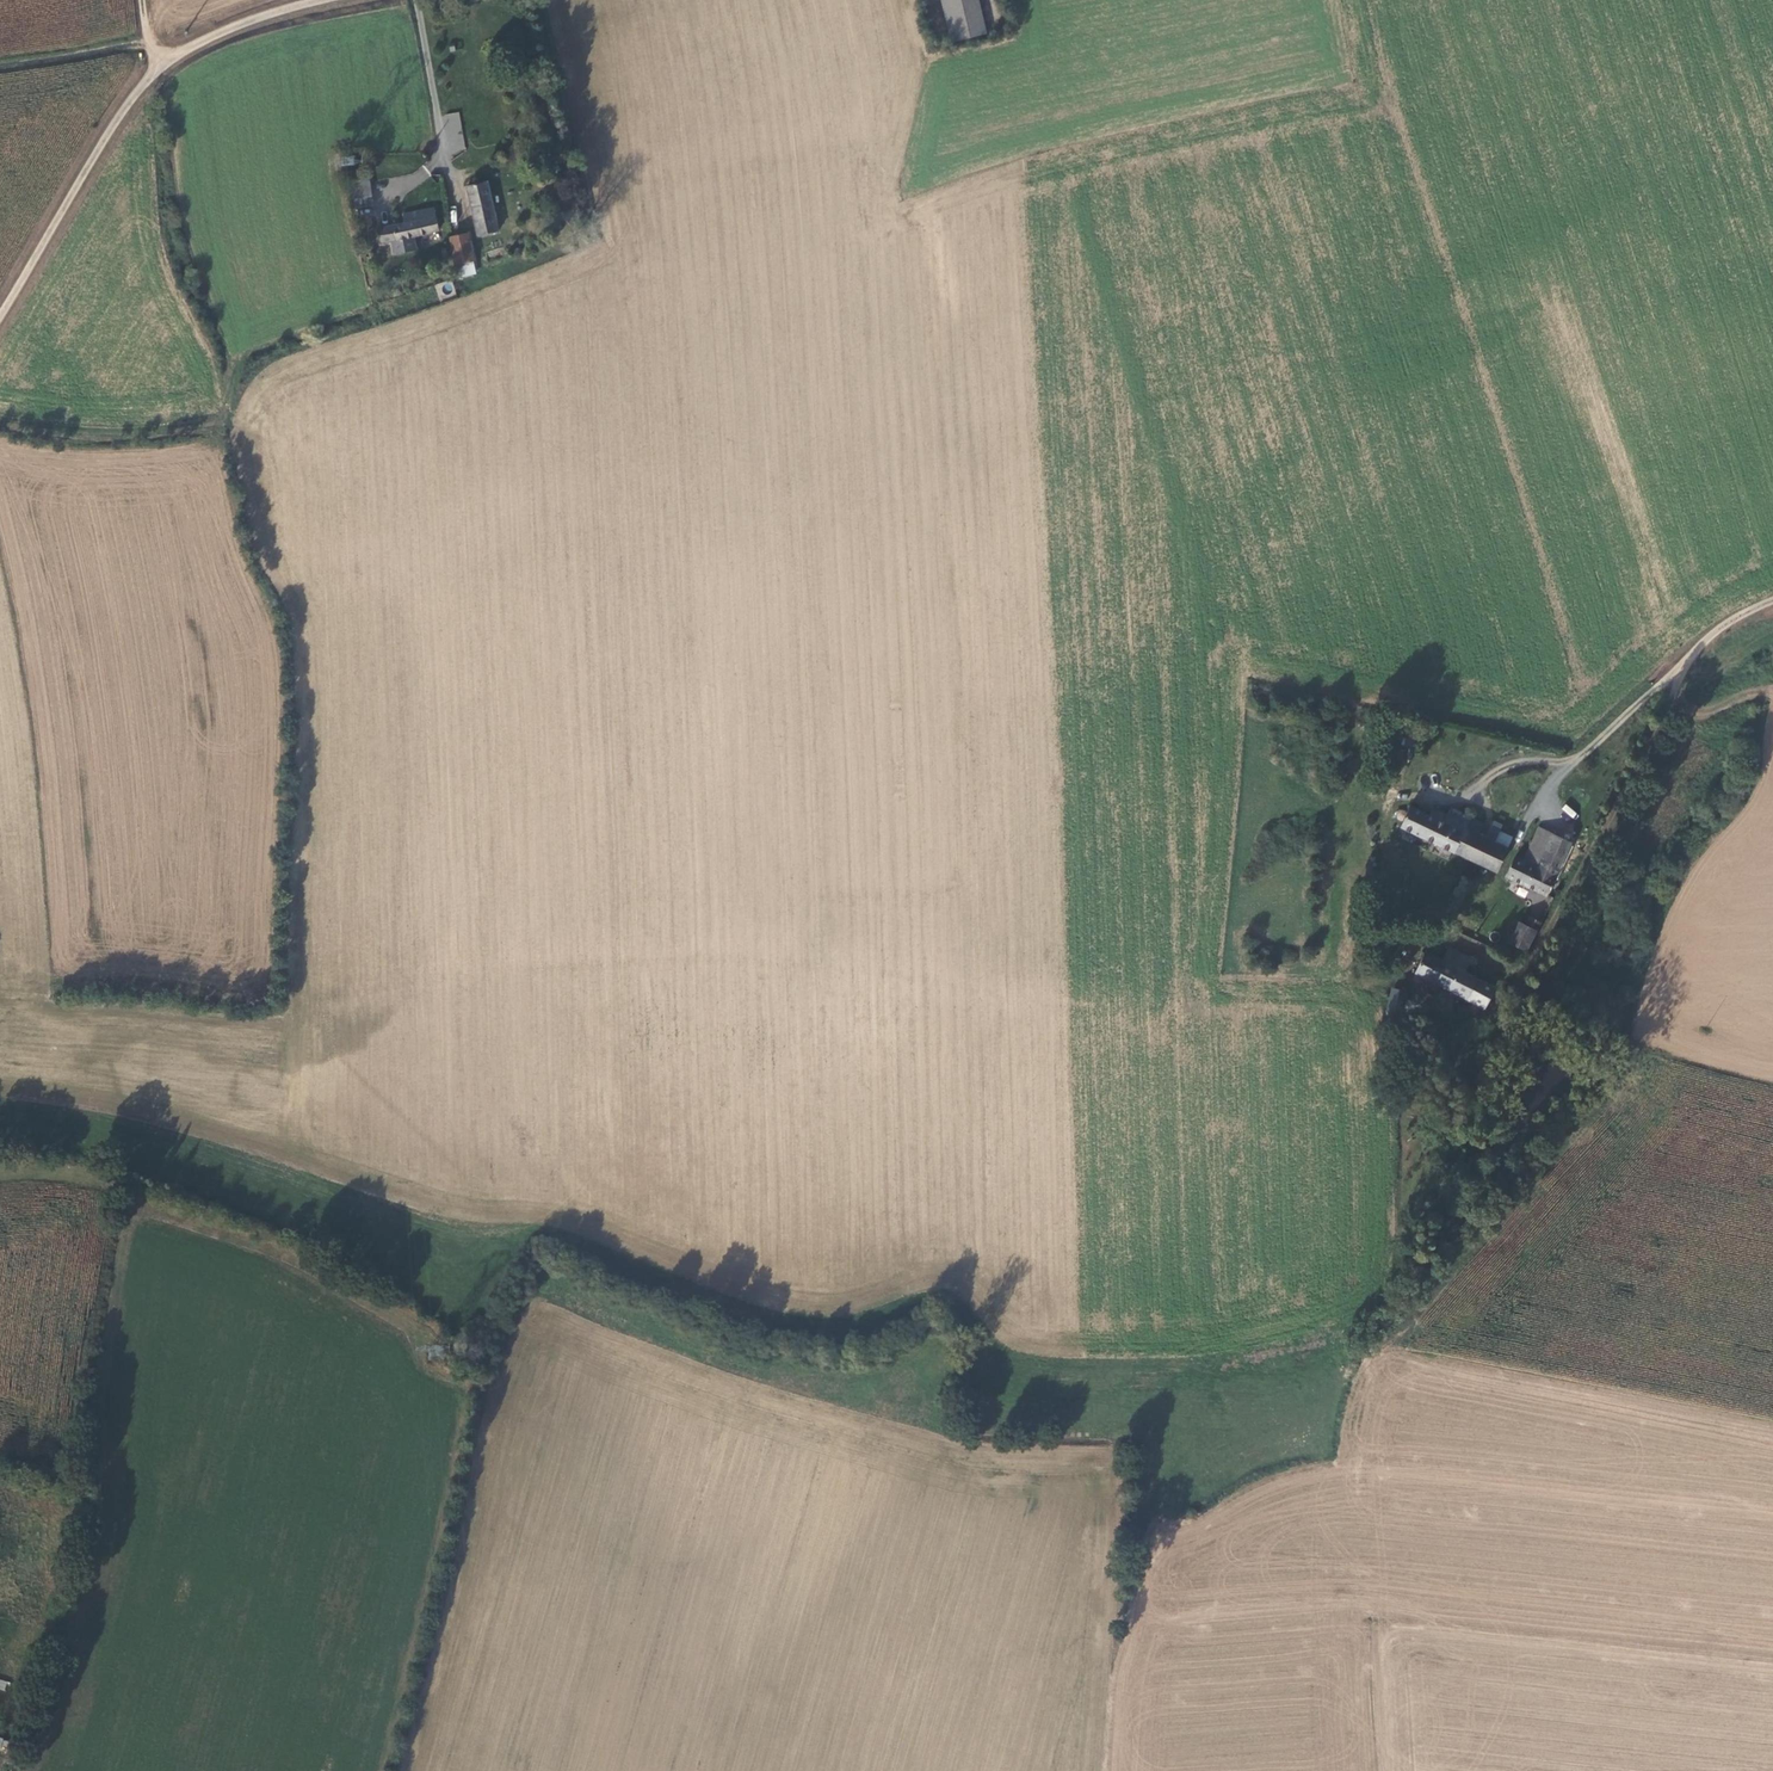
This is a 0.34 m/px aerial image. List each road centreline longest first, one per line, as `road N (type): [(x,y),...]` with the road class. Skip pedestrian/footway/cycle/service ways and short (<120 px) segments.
road 1 (unclassified): [(0,314),(157,63),(283,9),(327,0)]
road 2 (unclassified): [(1772,603),(1704,638),(1673,680)]

